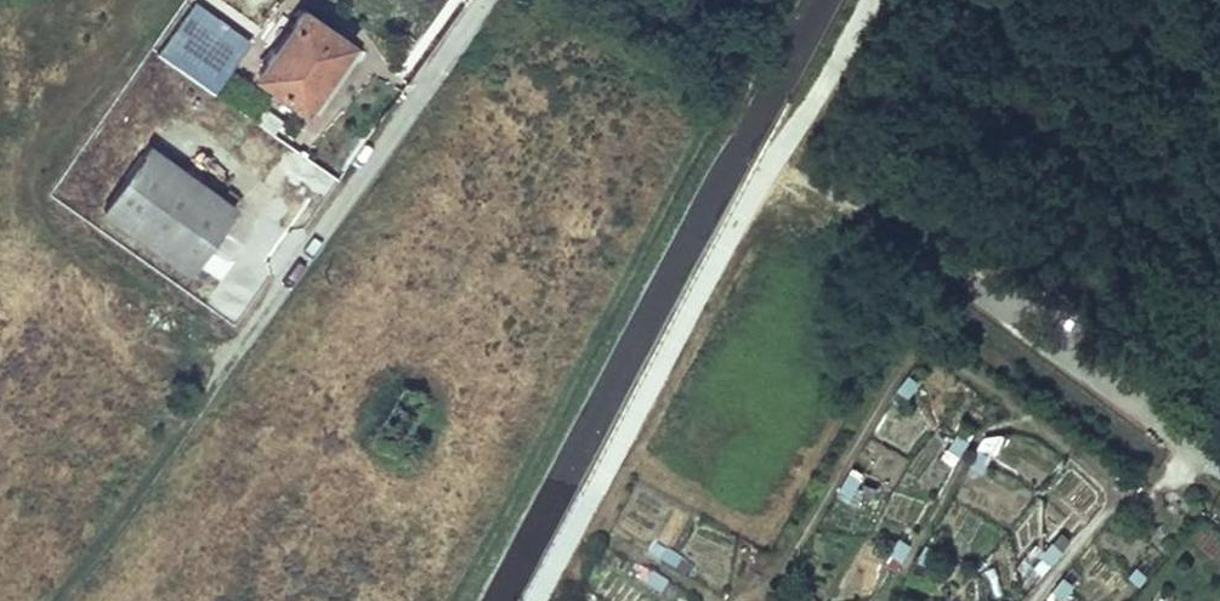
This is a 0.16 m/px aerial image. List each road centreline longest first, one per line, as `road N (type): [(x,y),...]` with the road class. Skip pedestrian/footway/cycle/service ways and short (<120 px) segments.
road 1 (track): [(61,600),(305,246)]
road 2 (unclassified): [(1219,457),(970,274)]
road 3 (residential): [(305,246),(483,0)]
road 4 (track): [(773,160),(970,274)]

